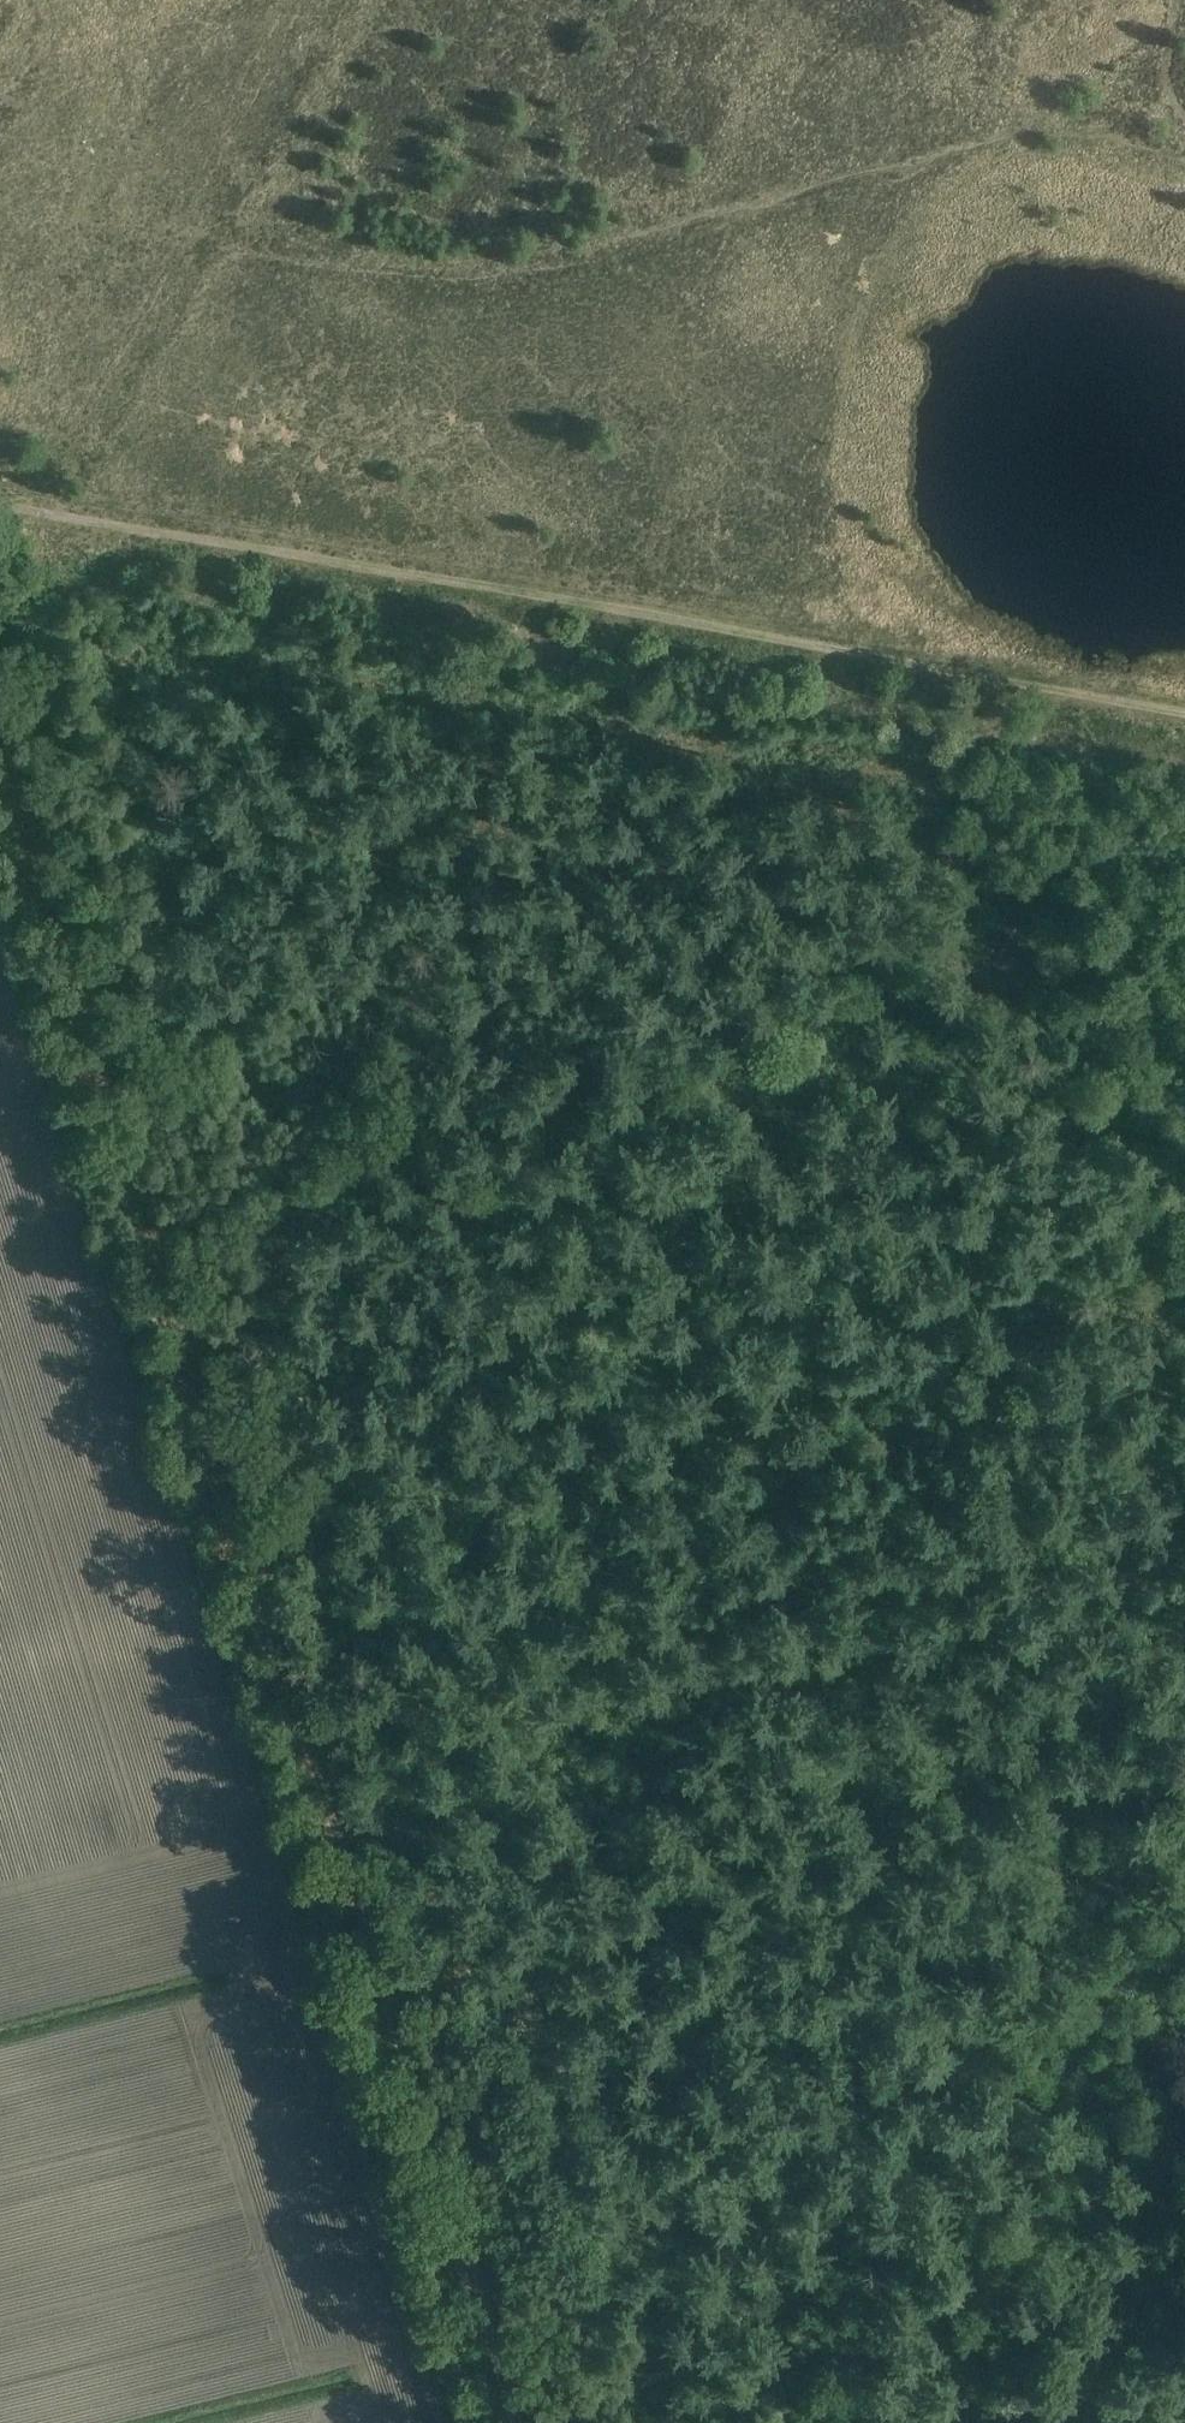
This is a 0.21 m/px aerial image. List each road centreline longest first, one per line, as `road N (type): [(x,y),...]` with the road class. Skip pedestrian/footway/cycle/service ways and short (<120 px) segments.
road 1 (track): [(0,767),(513,2422)]
road 2 (track): [(1184,2107),(1146,2224),(1033,2422)]

